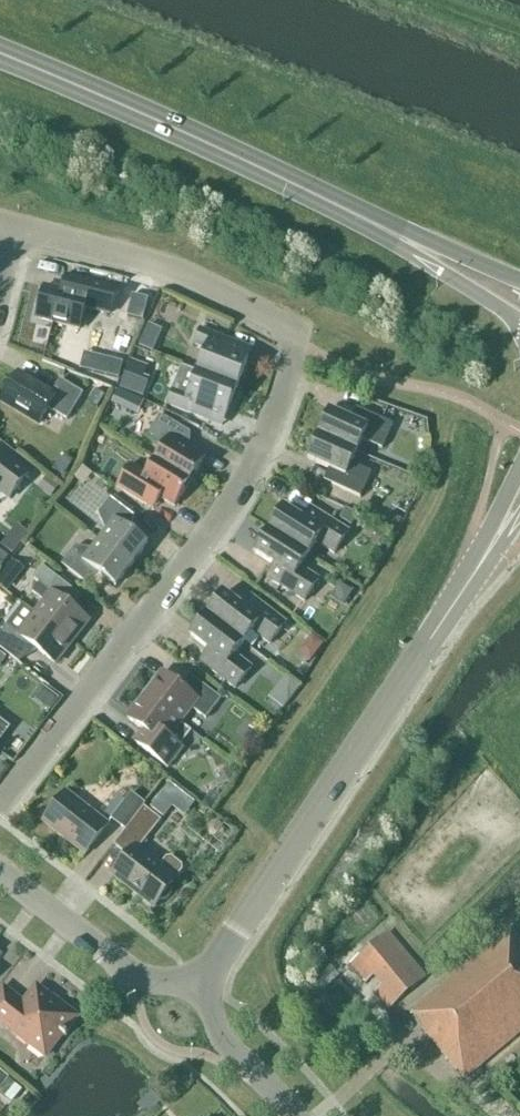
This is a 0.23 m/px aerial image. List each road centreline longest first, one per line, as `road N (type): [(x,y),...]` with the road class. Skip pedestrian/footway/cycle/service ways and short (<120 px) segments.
road 1 (residential): [(16,235),(173,277),(297,342),(269,436),(239,489),(0,805)]
road 2 (unclassified): [(199,990),(481,563)]
road 3 (primary): [(386,231),(0,53)]
road 4 (unclassified): [(0,876),(138,977),(199,990)]
road 5 (primary): [(386,231),(519,322)]
road 6 (residential): [(297,1115),(226,1045),(199,990)]
road 7 (primary): [(519,283),(386,231)]

